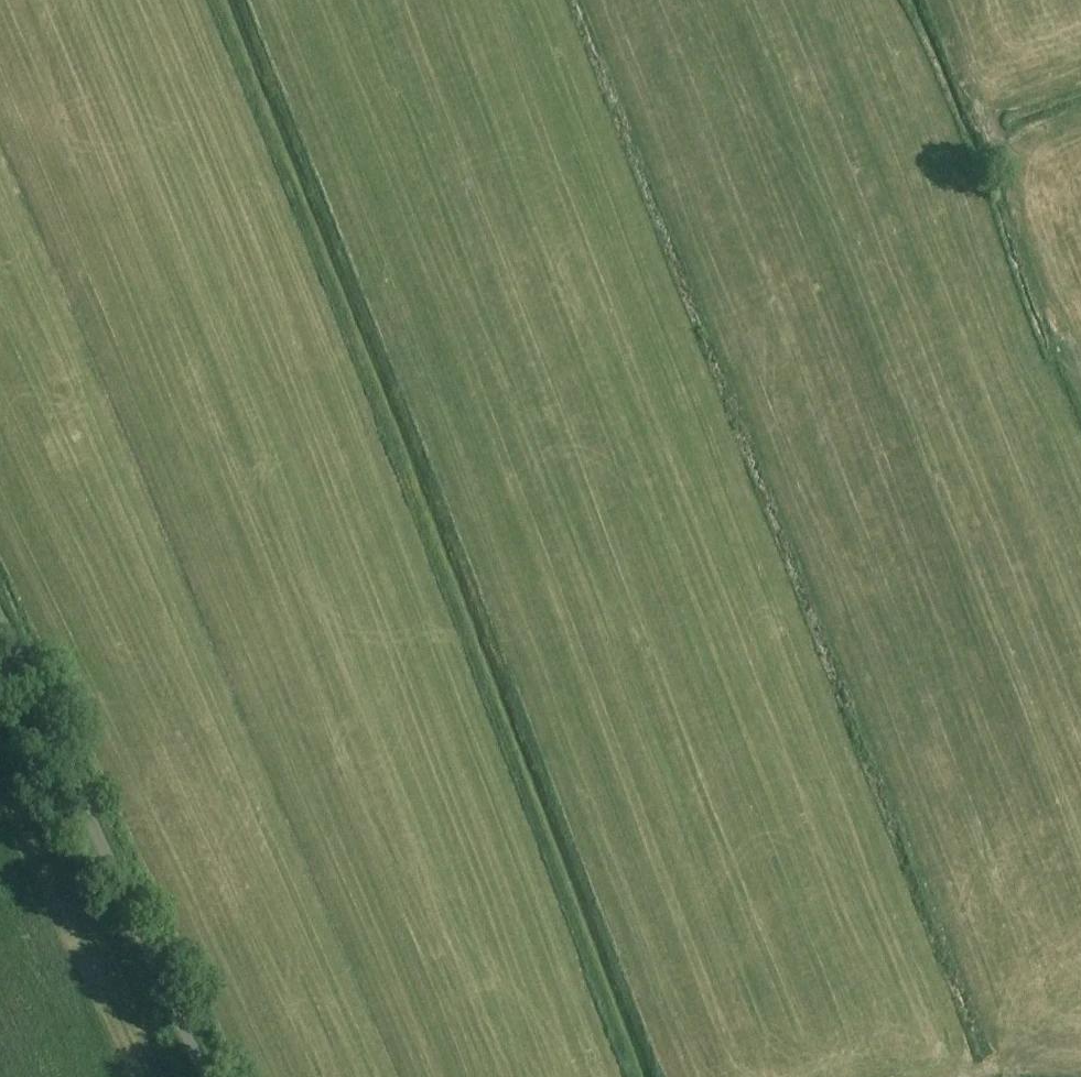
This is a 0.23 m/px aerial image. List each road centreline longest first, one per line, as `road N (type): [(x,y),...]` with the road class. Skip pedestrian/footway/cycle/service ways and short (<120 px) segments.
road 1 (unclassified): [(208,1076),(0,628)]

